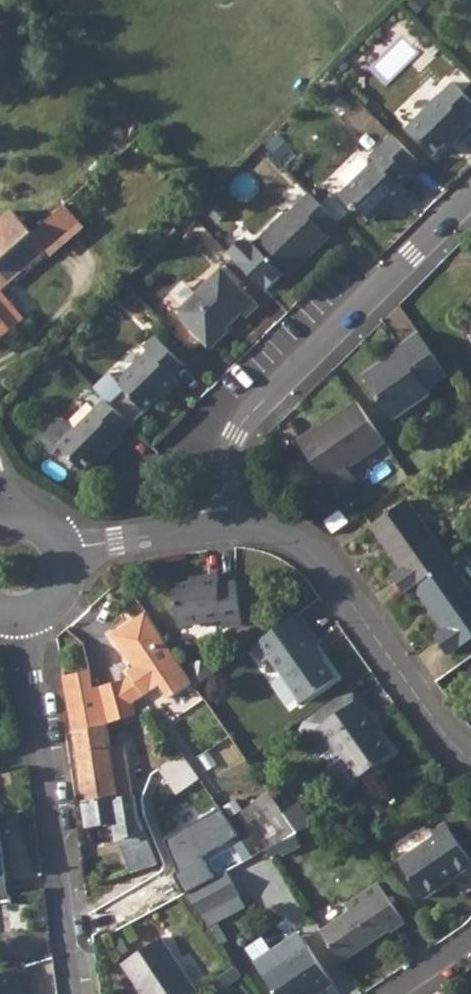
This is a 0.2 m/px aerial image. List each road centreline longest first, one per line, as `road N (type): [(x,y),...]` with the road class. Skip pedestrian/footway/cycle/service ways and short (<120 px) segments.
road 1 (residential): [(231,529),(227,465),(242,425),(470,199)]
road 2 (residential): [(75,993),(24,616)]
road 3 (residential): [(231,529),(287,538),(319,562),(451,748),(470,762)]
road 4 (residential): [(62,556),(231,529)]

